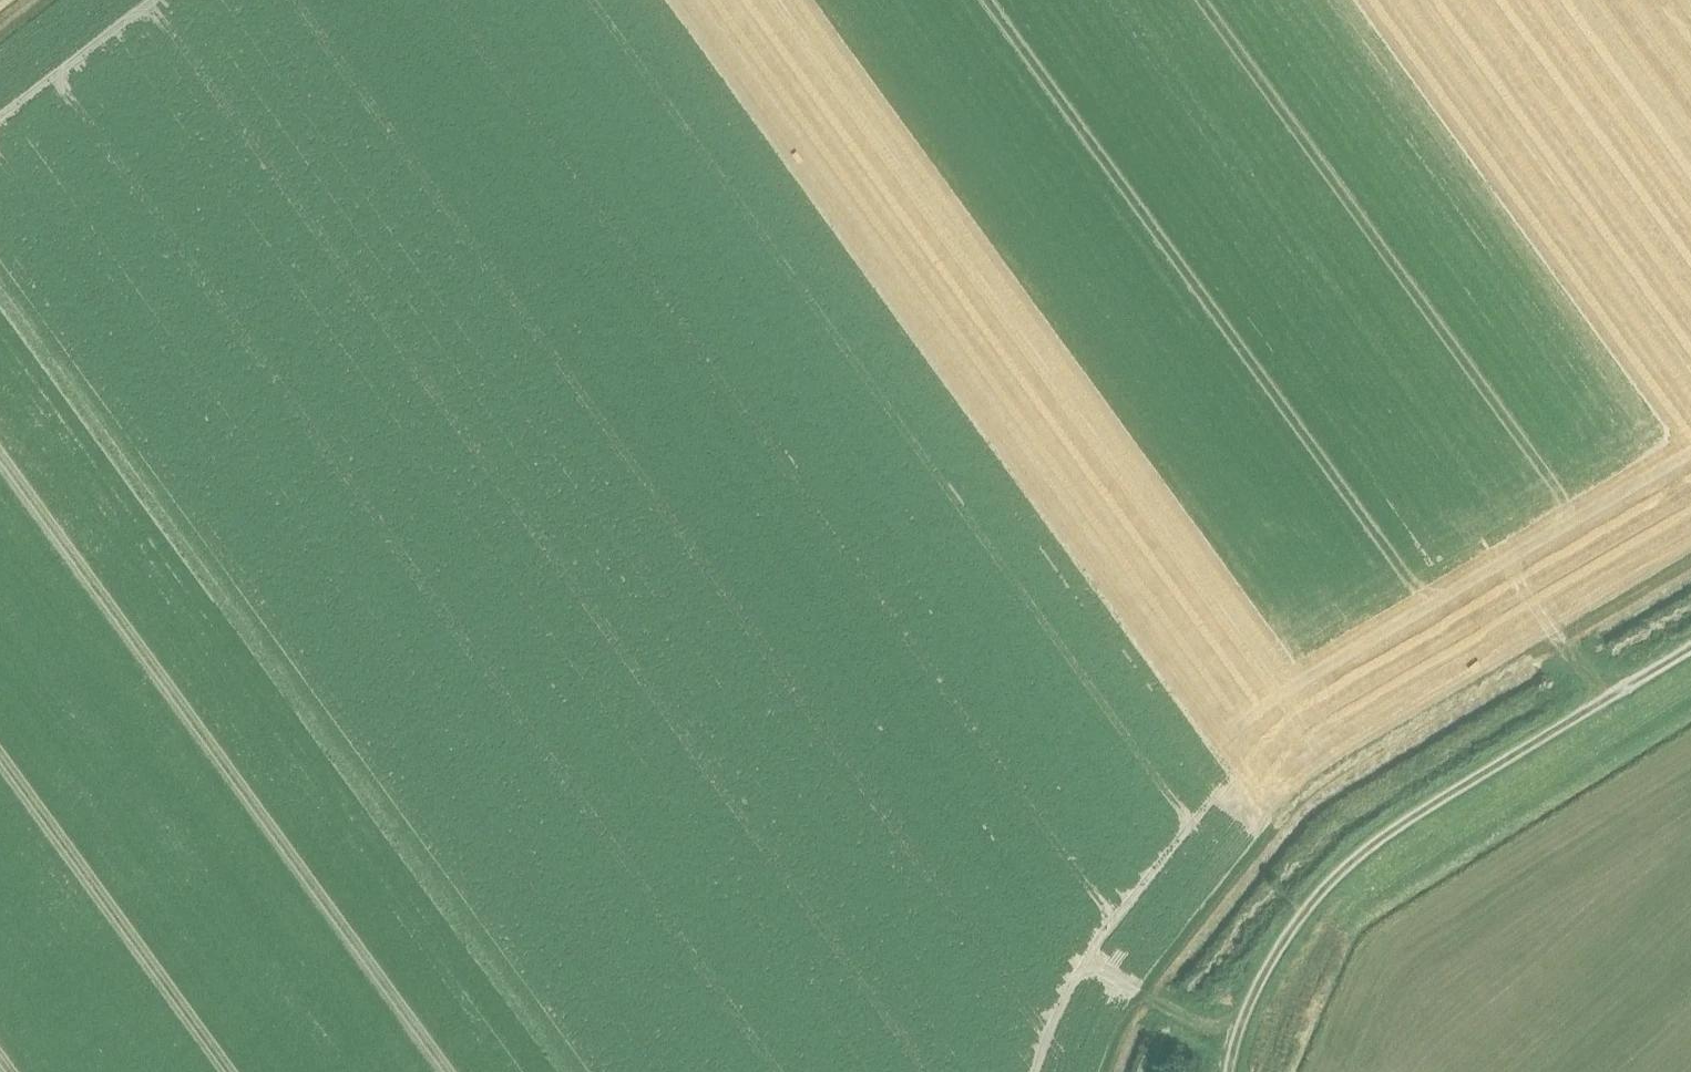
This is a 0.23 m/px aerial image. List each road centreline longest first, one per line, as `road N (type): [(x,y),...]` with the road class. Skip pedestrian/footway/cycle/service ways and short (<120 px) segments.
road 1 (track): [(1690,646),(1352,857),(1290,925),(1241,1010),(1228,1071)]

